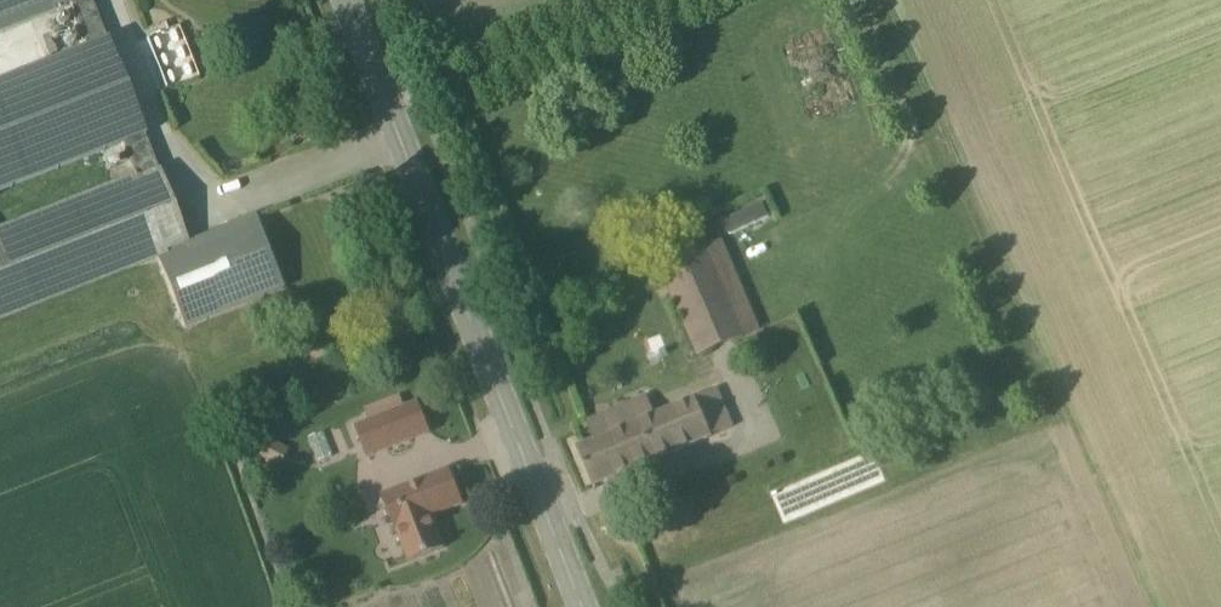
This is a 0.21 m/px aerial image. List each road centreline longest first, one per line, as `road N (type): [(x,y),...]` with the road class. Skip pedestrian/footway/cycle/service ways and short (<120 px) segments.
road 1 (secondary): [(582,606),(346,0)]

